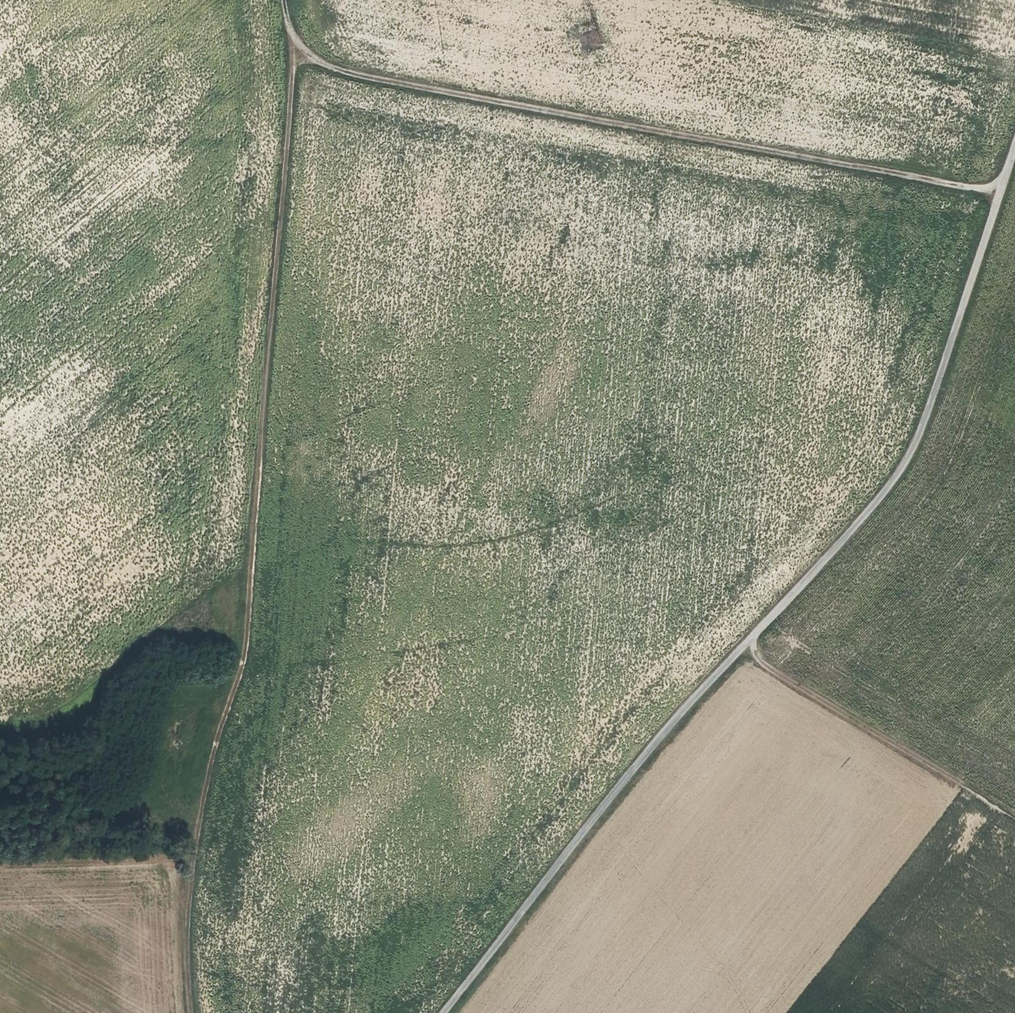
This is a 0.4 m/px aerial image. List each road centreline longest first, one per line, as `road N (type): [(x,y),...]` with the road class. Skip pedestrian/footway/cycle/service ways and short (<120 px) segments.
road 1 (track): [(308,55),(299,69),(289,147),(242,658),(186,913),(191,1012)]
road 2 (track): [(998,185),(979,191),(359,77),(308,55),(295,42),(283,0)]
road 3 (unclassified): [(738,643),(828,556),(920,432),(1014,137)]
road 4 (unclassified): [(738,643),(660,726),(437,1012)]
road 5 (track): [(738,643),(760,666),(1014,821)]

